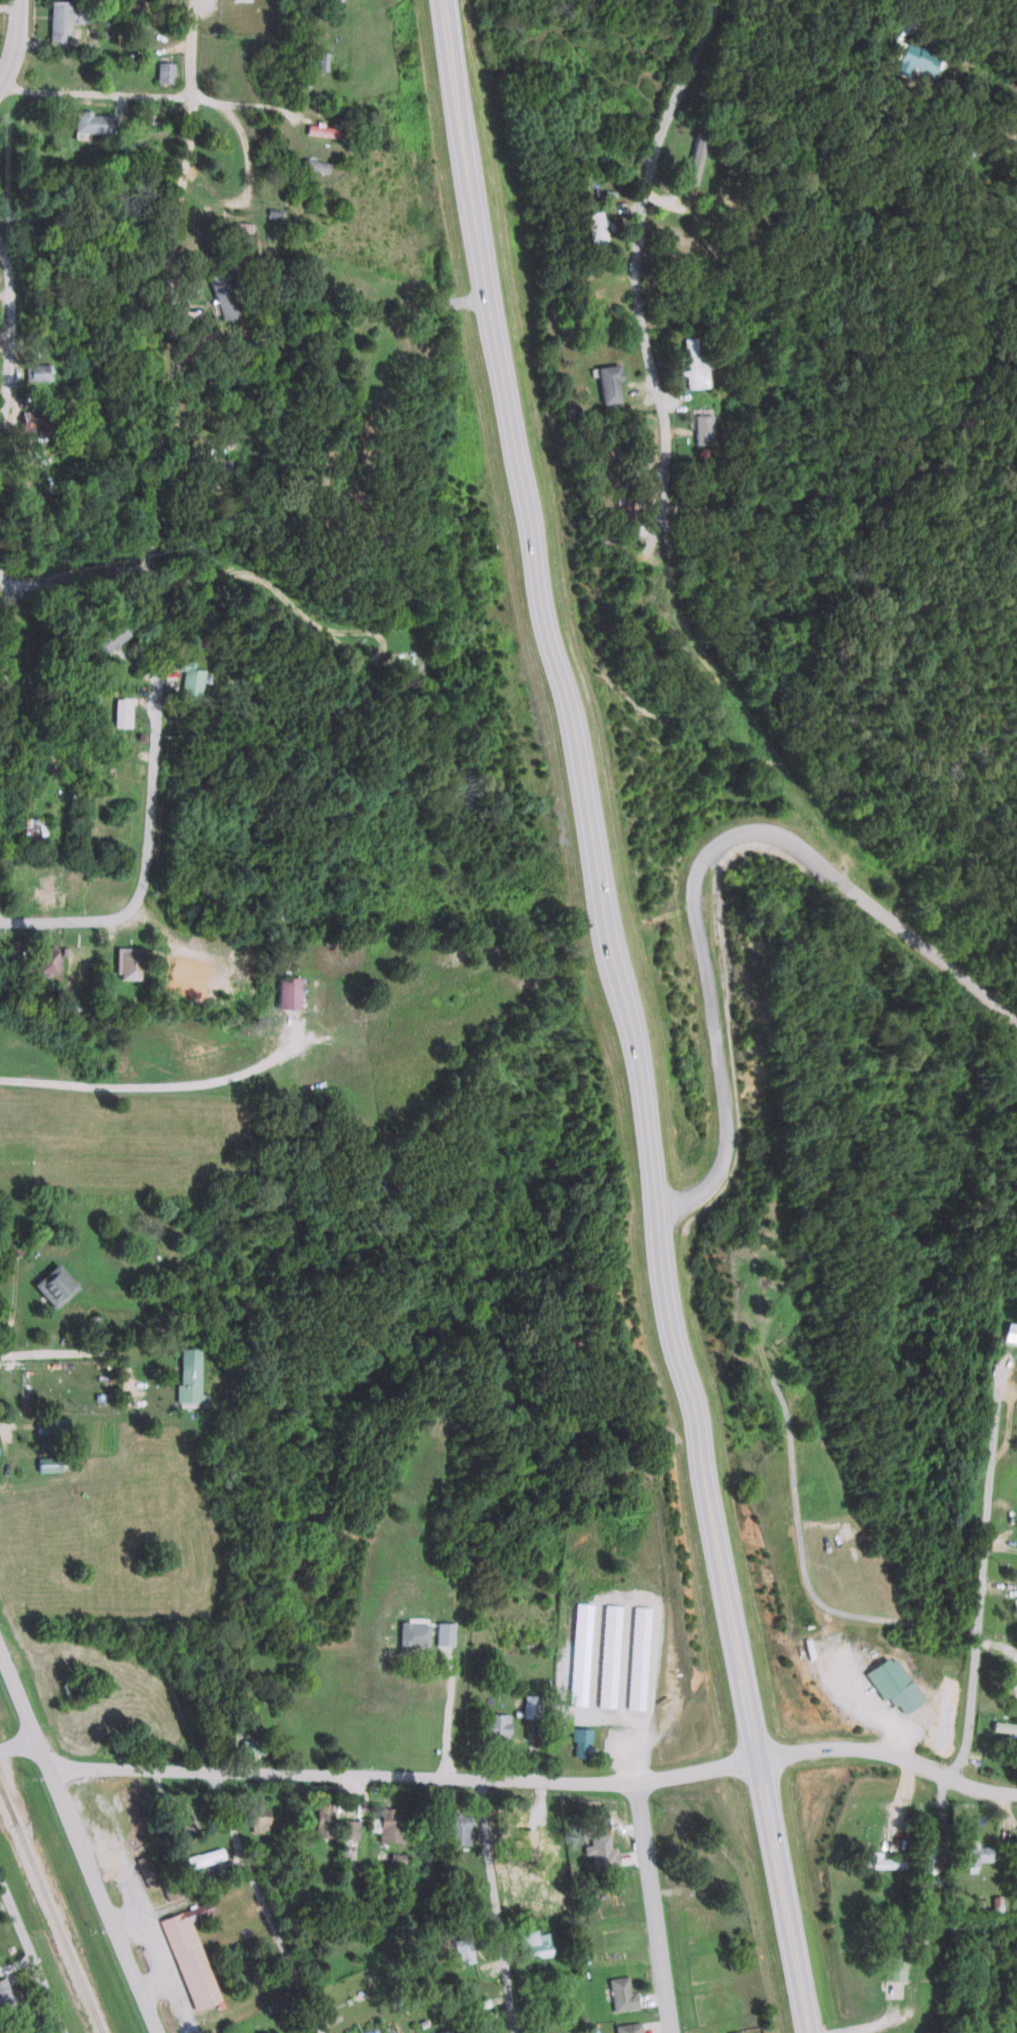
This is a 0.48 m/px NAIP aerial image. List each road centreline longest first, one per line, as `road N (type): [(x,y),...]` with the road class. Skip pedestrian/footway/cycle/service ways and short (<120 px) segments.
road 1 (primary): [(811,2032),(506,472),(438,0)]
road 2 (residential): [(1016,1798),(854,1748),(758,1754),(688,1773),(606,1782),(45,1765)]
road 3 (residential): [(704,0),(654,140),(634,235),(634,310),(660,433),(645,549)]
road 4 (residential): [(791,842),(738,835),(703,863),(696,886),(701,963),(736,1127),(716,1178),(654,1212)]
road 5 (residential): [(150,568),(169,234),(189,99)]
road 6 (secondary): [(155,2032),(0,1656)]
road 7 (residential): [(0,529),(17,391),(13,247),(1,233)]
road 8 (residential): [(839,1611),(813,1583),(795,1405),(775,1330)]
road 9 (residential): [(1016,1017),(791,842)]
road 10 (residential): [(322,2032),(210,1771)]
road 11 (residential): [(984,1632),(1012,1368)]
road 12 (residential): [(125,912),(145,864),(155,653)]
road 13 (residential): [(519,2032),(481,1778)]
road 14 (residential): [(189,99),(0,85)]
road 15 (residential): [(898,1756),(901,1726),(868,1708),(842,1677),(839,1611)]
road 16 (residential): [(69,2032),(0,1874)]
road 17 (residential): [(307,619),(247,582),(150,568)]
road 18 (residential): [(968,1785),(984,1632)]
road 19 (residential): [(150,568),(49,579),(0,573)]
road 20 (residential): [(839,1611),(984,1632)]
road 21 (residential): [(125,912),(0,921)]

